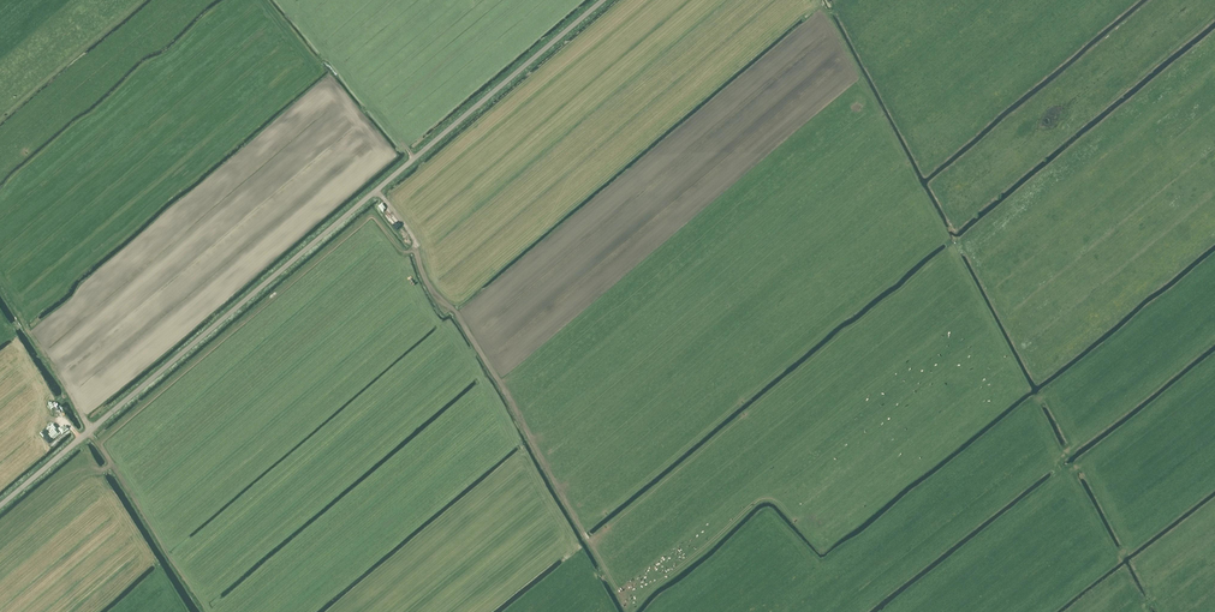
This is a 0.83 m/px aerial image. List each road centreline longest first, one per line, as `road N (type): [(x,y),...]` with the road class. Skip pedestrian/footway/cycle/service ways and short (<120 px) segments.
road 1 (unclassified): [(0,505),(608,0)]

